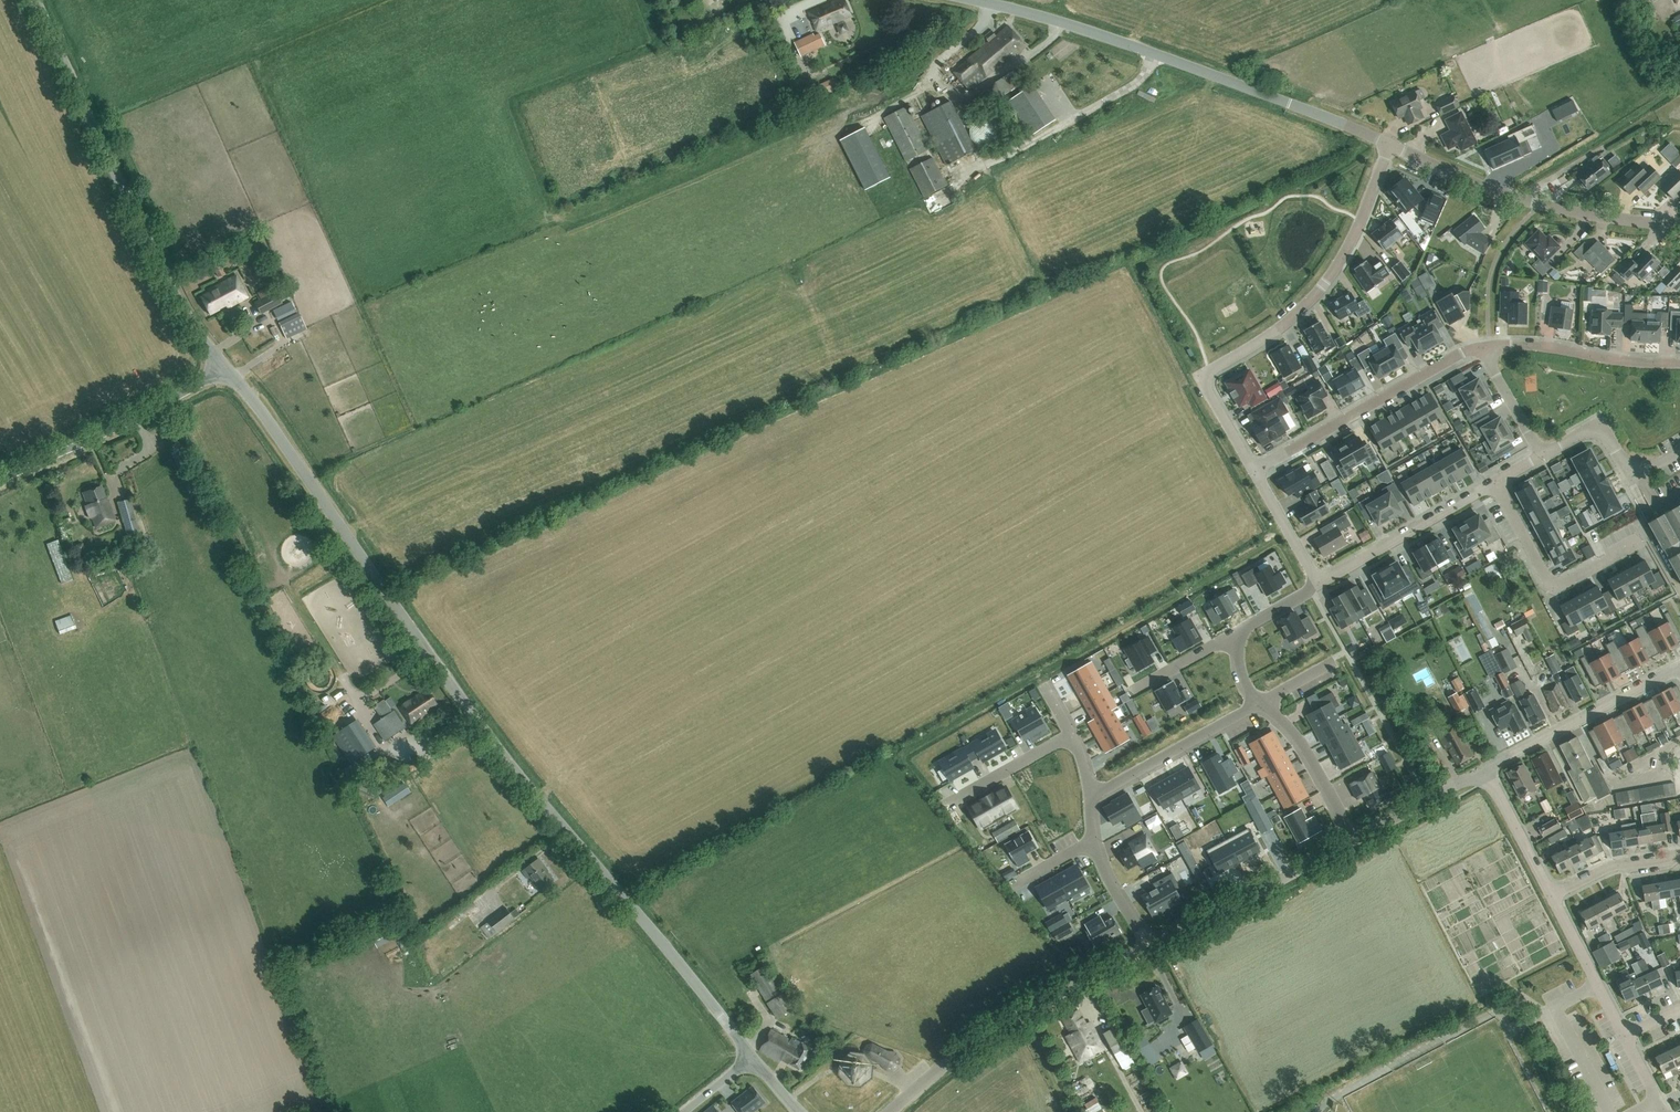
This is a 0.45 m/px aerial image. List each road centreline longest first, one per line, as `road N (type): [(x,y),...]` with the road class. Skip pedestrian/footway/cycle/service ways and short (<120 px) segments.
road 1 (unclassified): [(752,1056),(500,753),(225,367)]
road 2 (unclassified): [(1389,144),(1141,49),(975,0)]
road 3 (residential): [(1389,144),(1354,233),(1319,289),(1273,332),(1199,376),(1253,470)]
road 4 (unclassified): [(225,367),(161,269),(34,0)]
road 5 (unclassified): [(888,1111),(982,1038),(1149,947)]
road 6 (unclassified): [(1679,225),(1525,201),(1389,144)]
road 7 (residential): [(1253,470),(1459,354),(1487,346)]
road 8 (unclassified): [(0,479),(225,367)]
road 9 (unclassified): [(1149,947),(1354,838)]
road 10 (unclassified): [(1485,775),(1496,761),(1679,665)]
road 11 (residential): [(1495,482),(1551,586),(1642,541)]
road 12 (residential): [(1318,583),(1495,482)]
road 13 (residential): [(1089,796),(1261,701)]
road 14 (residential): [(1487,346),(1679,363)]
road 15 (residential): [(1354,838),(1298,739),(1261,701)]
road 16 (unclassified): [(1624,1036),(1551,895)]
road 17 (unclassified): [(1354,838),(1485,775)]
road 18 (unclassified): [(1551,895),(1485,775)]
road 19 (residential): [(1551,895),(1610,866),(1679,855)]
road 20 (residential): [(1541,455),(1600,422),(1630,478)]
road 21 (residential): [(1253,470),(1318,583)]
road 22 (residential): [(1092,839),(1149,947)]
road 23 (residential): [(1541,455),(1487,346)]

